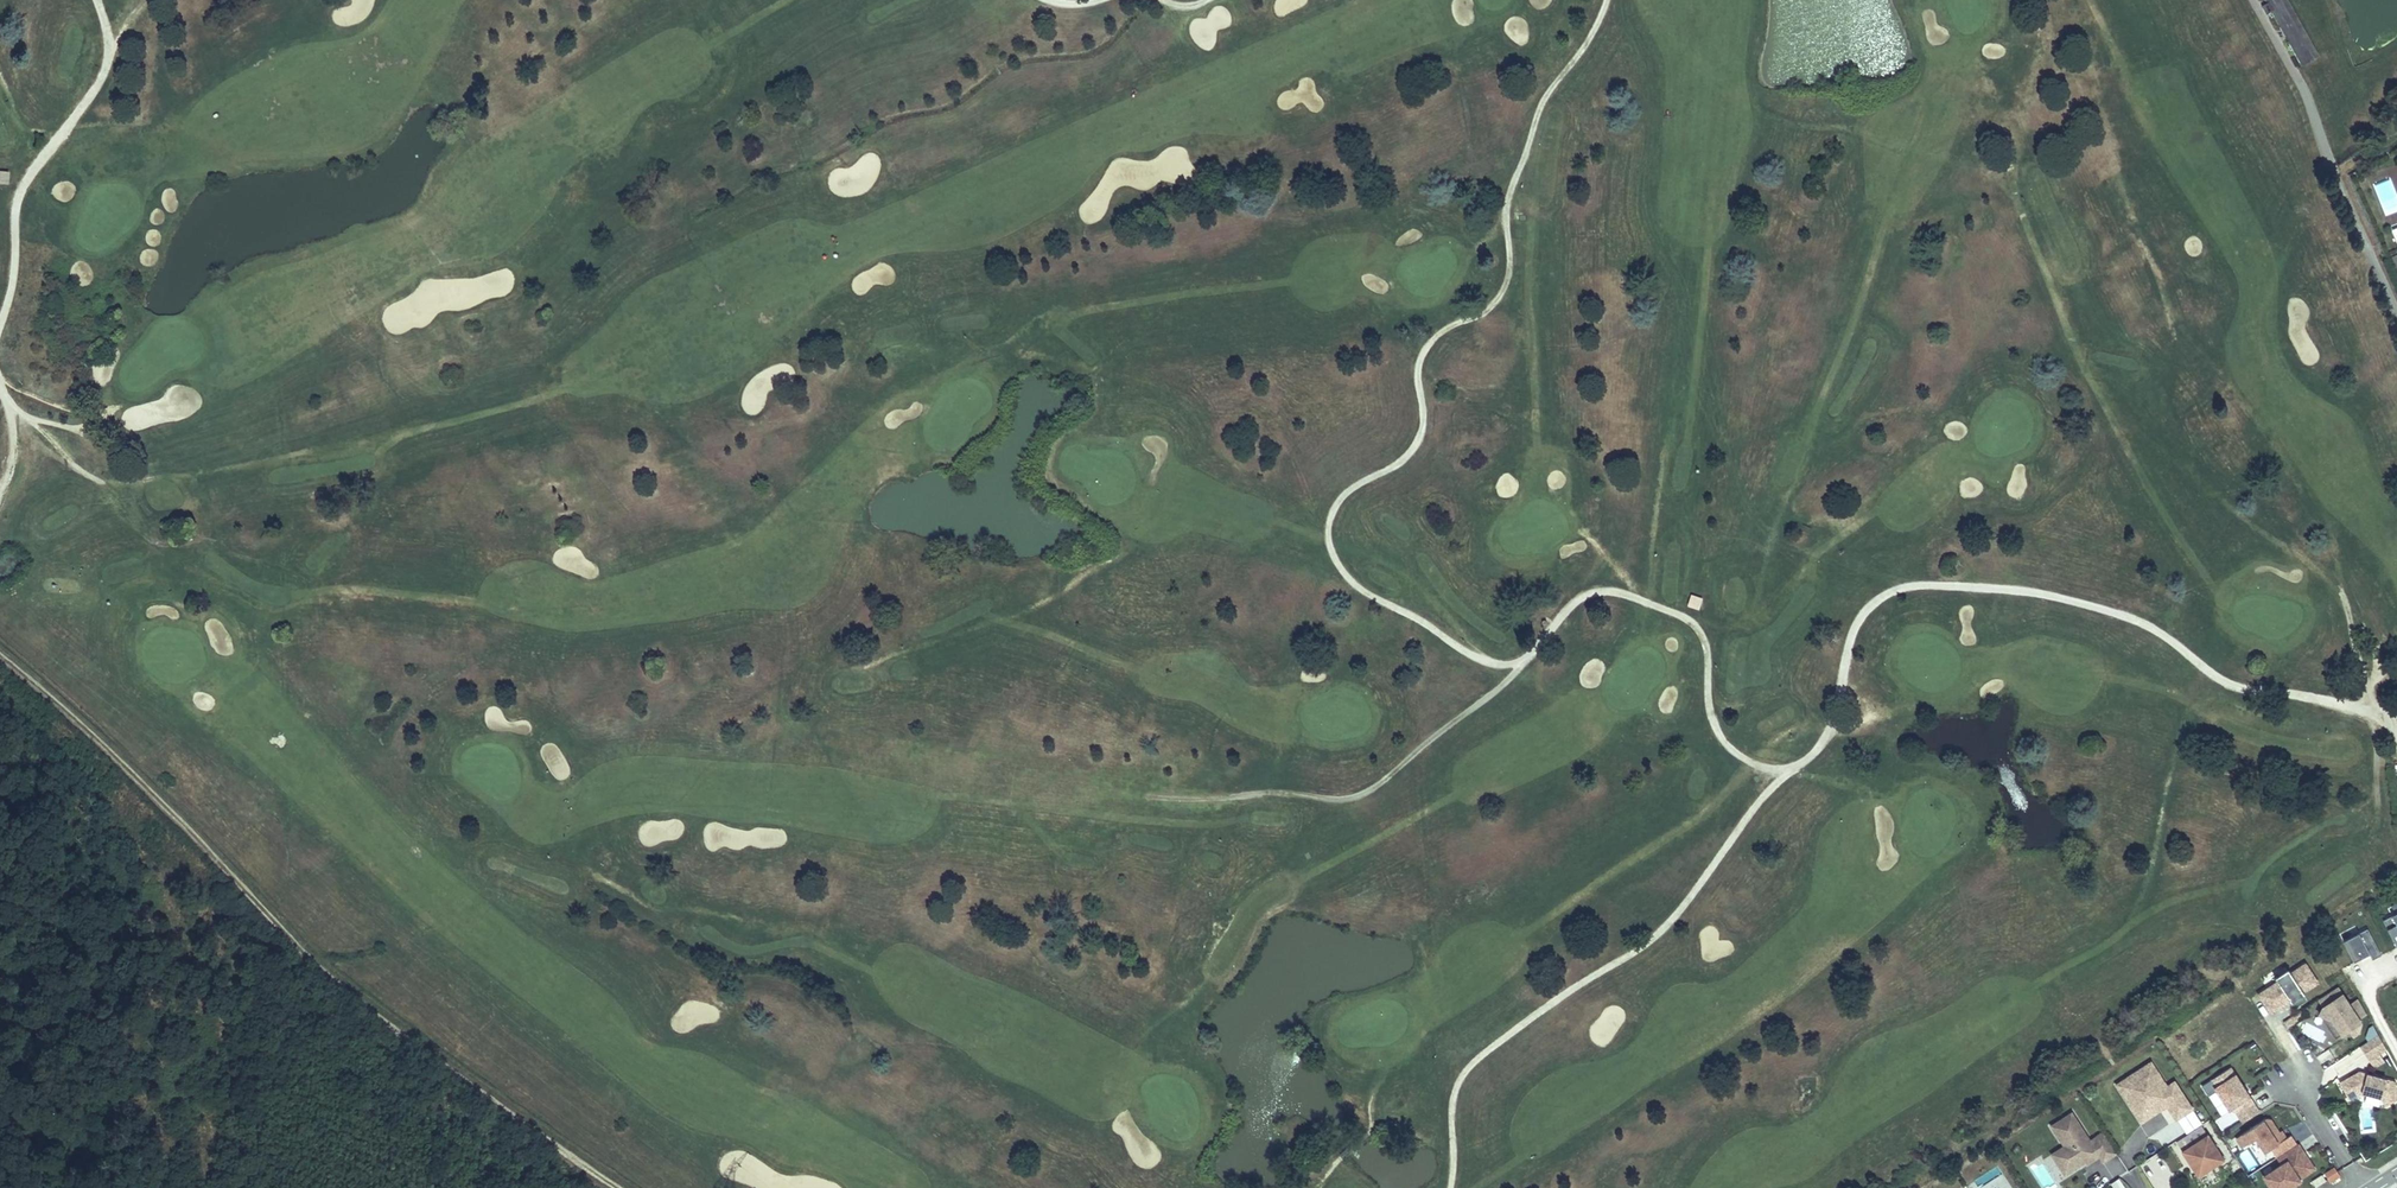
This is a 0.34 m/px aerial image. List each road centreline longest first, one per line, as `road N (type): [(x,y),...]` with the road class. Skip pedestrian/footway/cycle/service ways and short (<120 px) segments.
road 1 (residential): [(2363,1187),(2294,1081)]

